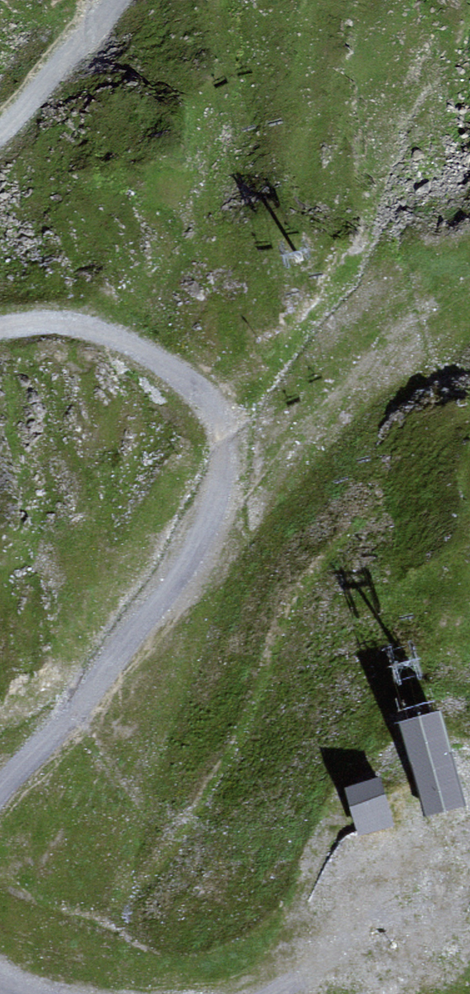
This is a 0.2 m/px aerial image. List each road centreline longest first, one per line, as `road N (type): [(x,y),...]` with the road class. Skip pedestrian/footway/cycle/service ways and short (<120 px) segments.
road 1 (track): [(0,331),(72,325),(179,377),(216,425),(224,457),(217,498),(165,590),(0,796)]
road 2 (track): [(124,0),(0,141)]

